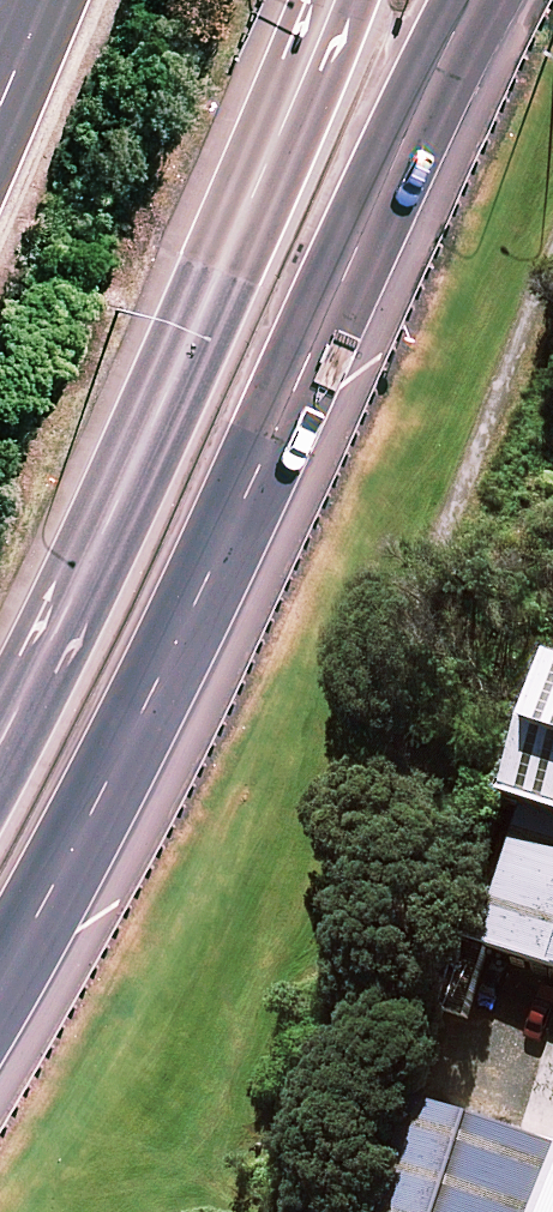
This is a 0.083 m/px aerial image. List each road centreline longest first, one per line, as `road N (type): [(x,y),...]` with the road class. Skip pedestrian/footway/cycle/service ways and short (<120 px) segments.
road 1 (trunk): [(476,0),(161,679),(0,987)]
road 2 (trunk): [(0,753),(338,0)]

